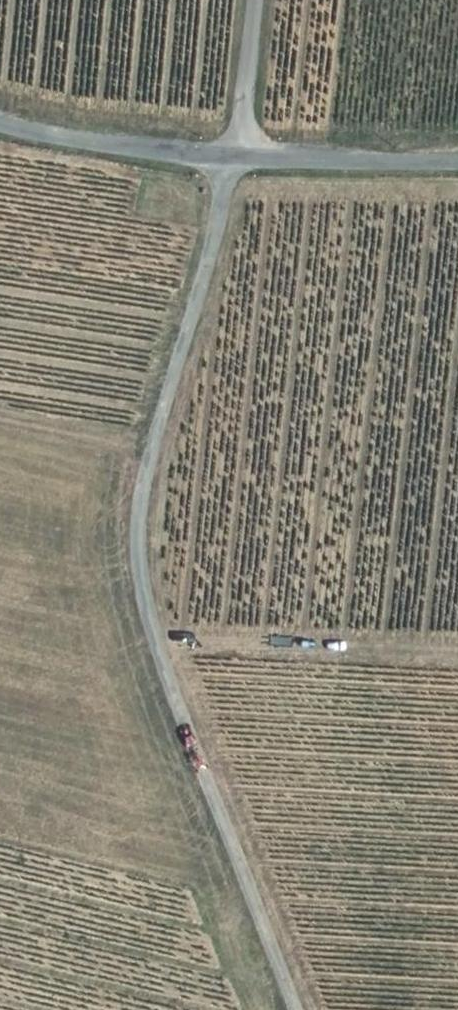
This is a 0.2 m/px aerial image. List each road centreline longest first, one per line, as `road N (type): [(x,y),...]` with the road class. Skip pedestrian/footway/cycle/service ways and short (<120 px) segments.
road 1 (unclassified): [(237,159),(143,486),(139,547),(157,641),(297,1009)]
road 2 (track): [(157,641),(457,654)]
road 3 (tertiary): [(237,159),(0,122)]
road 4 (tertiary): [(457,159),(237,159)]
road 5 (unclassified): [(251,0),(237,159)]

